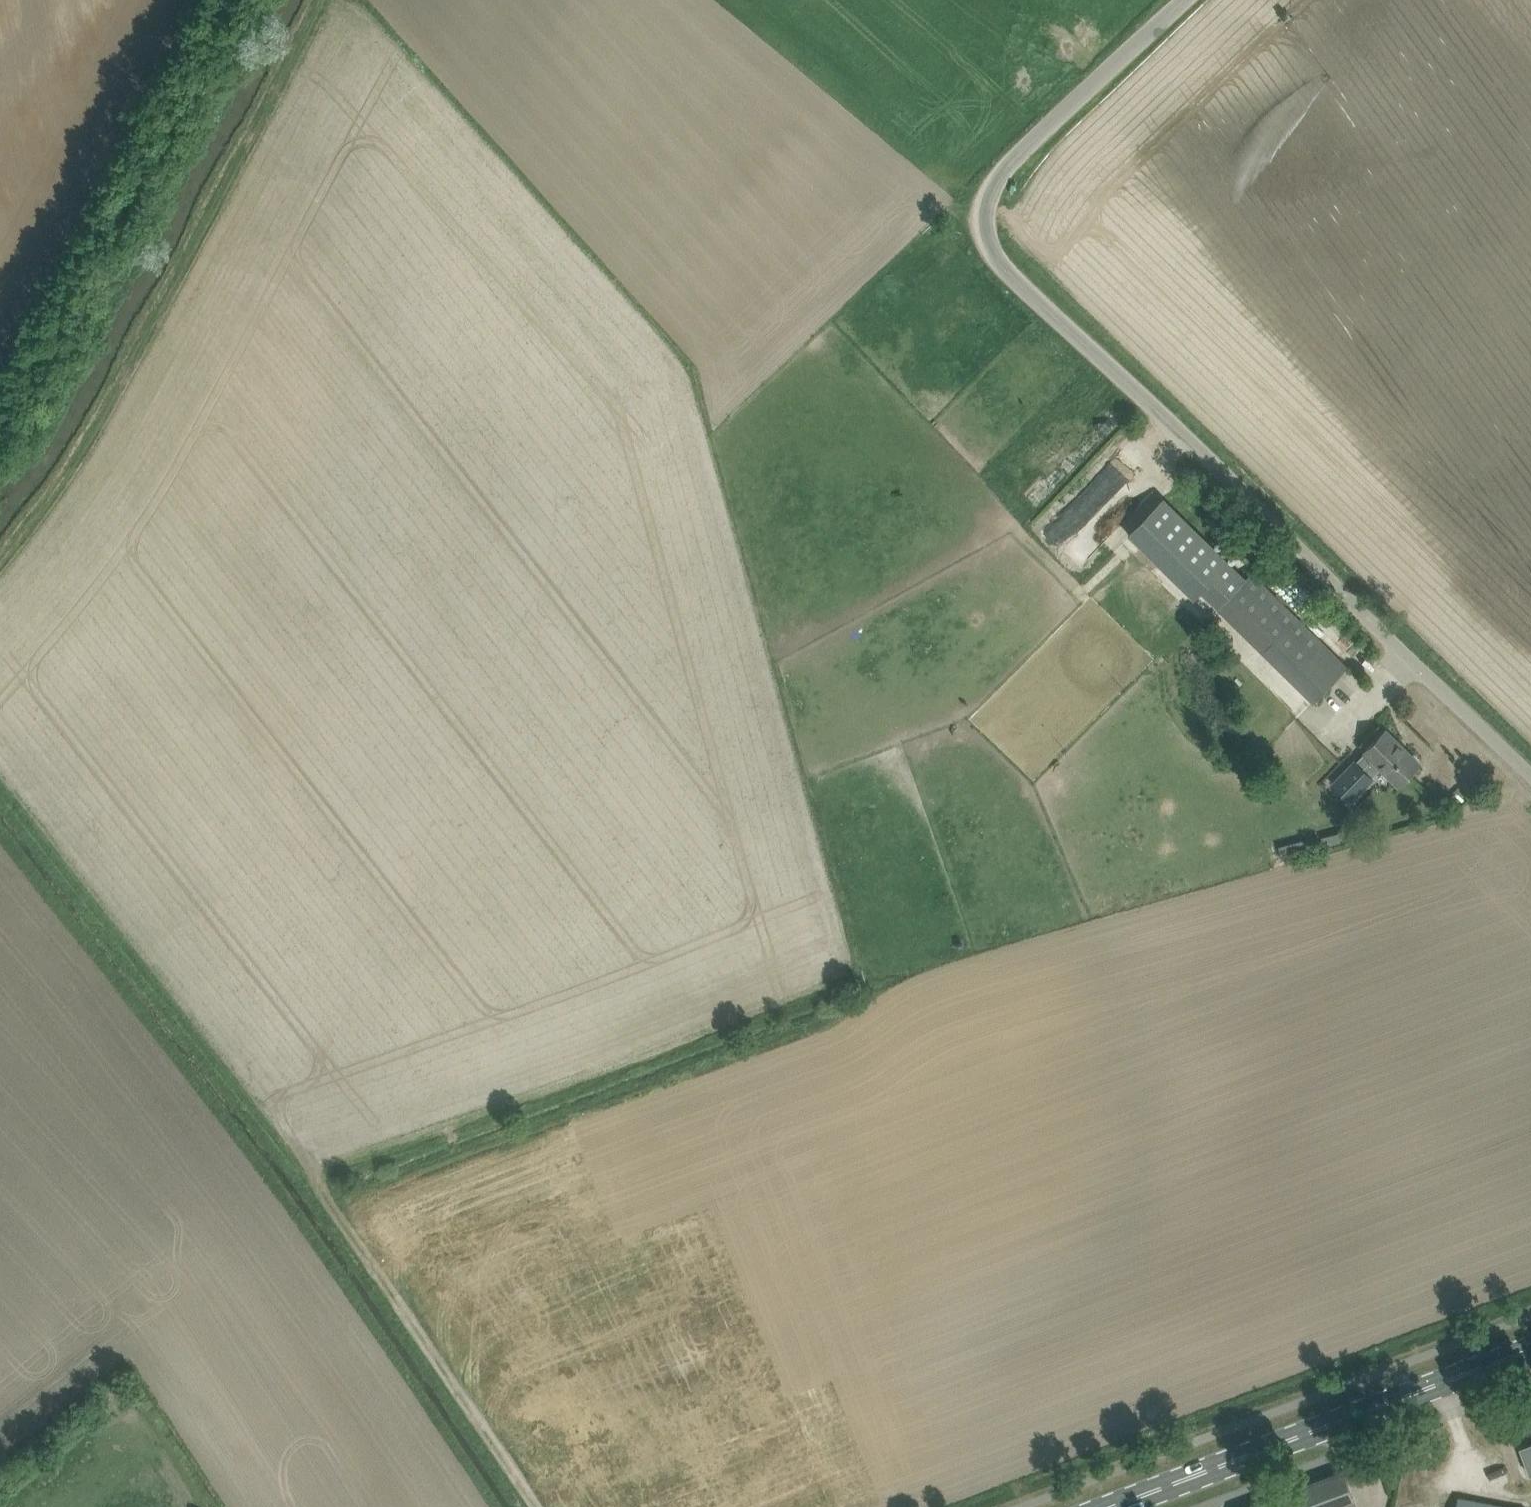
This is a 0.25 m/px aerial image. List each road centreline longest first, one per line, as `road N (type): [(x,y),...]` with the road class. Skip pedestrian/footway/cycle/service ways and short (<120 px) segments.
road 1 (unclassified): [(1180,0),(994,182),(985,216),(990,242),(1038,297),(1530,773)]
road 2 (track): [(0,556),(125,377),(318,0)]
road 3 (primary): [(1106,1506),(1530,1348)]

